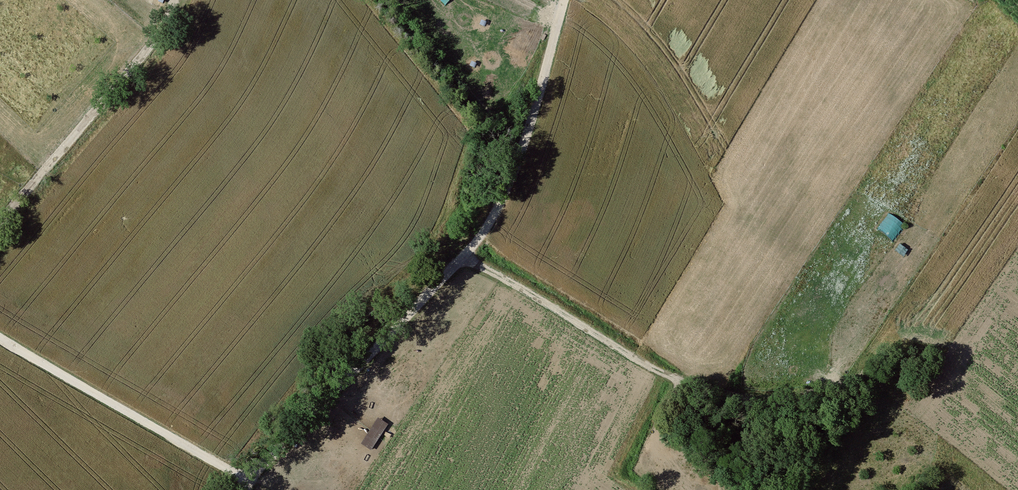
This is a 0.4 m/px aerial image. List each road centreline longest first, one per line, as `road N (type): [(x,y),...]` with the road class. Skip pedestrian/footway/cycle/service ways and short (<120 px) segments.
road 1 (track): [(564,0),(532,115),(481,237),(247,480)]
road 2 (track): [(465,258),(650,368),(734,399),(810,393),(860,375)]
road 3 (track): [(0,224),(148,50),(175,0)]
road 4 (track): [(0,339),(247,480)]

